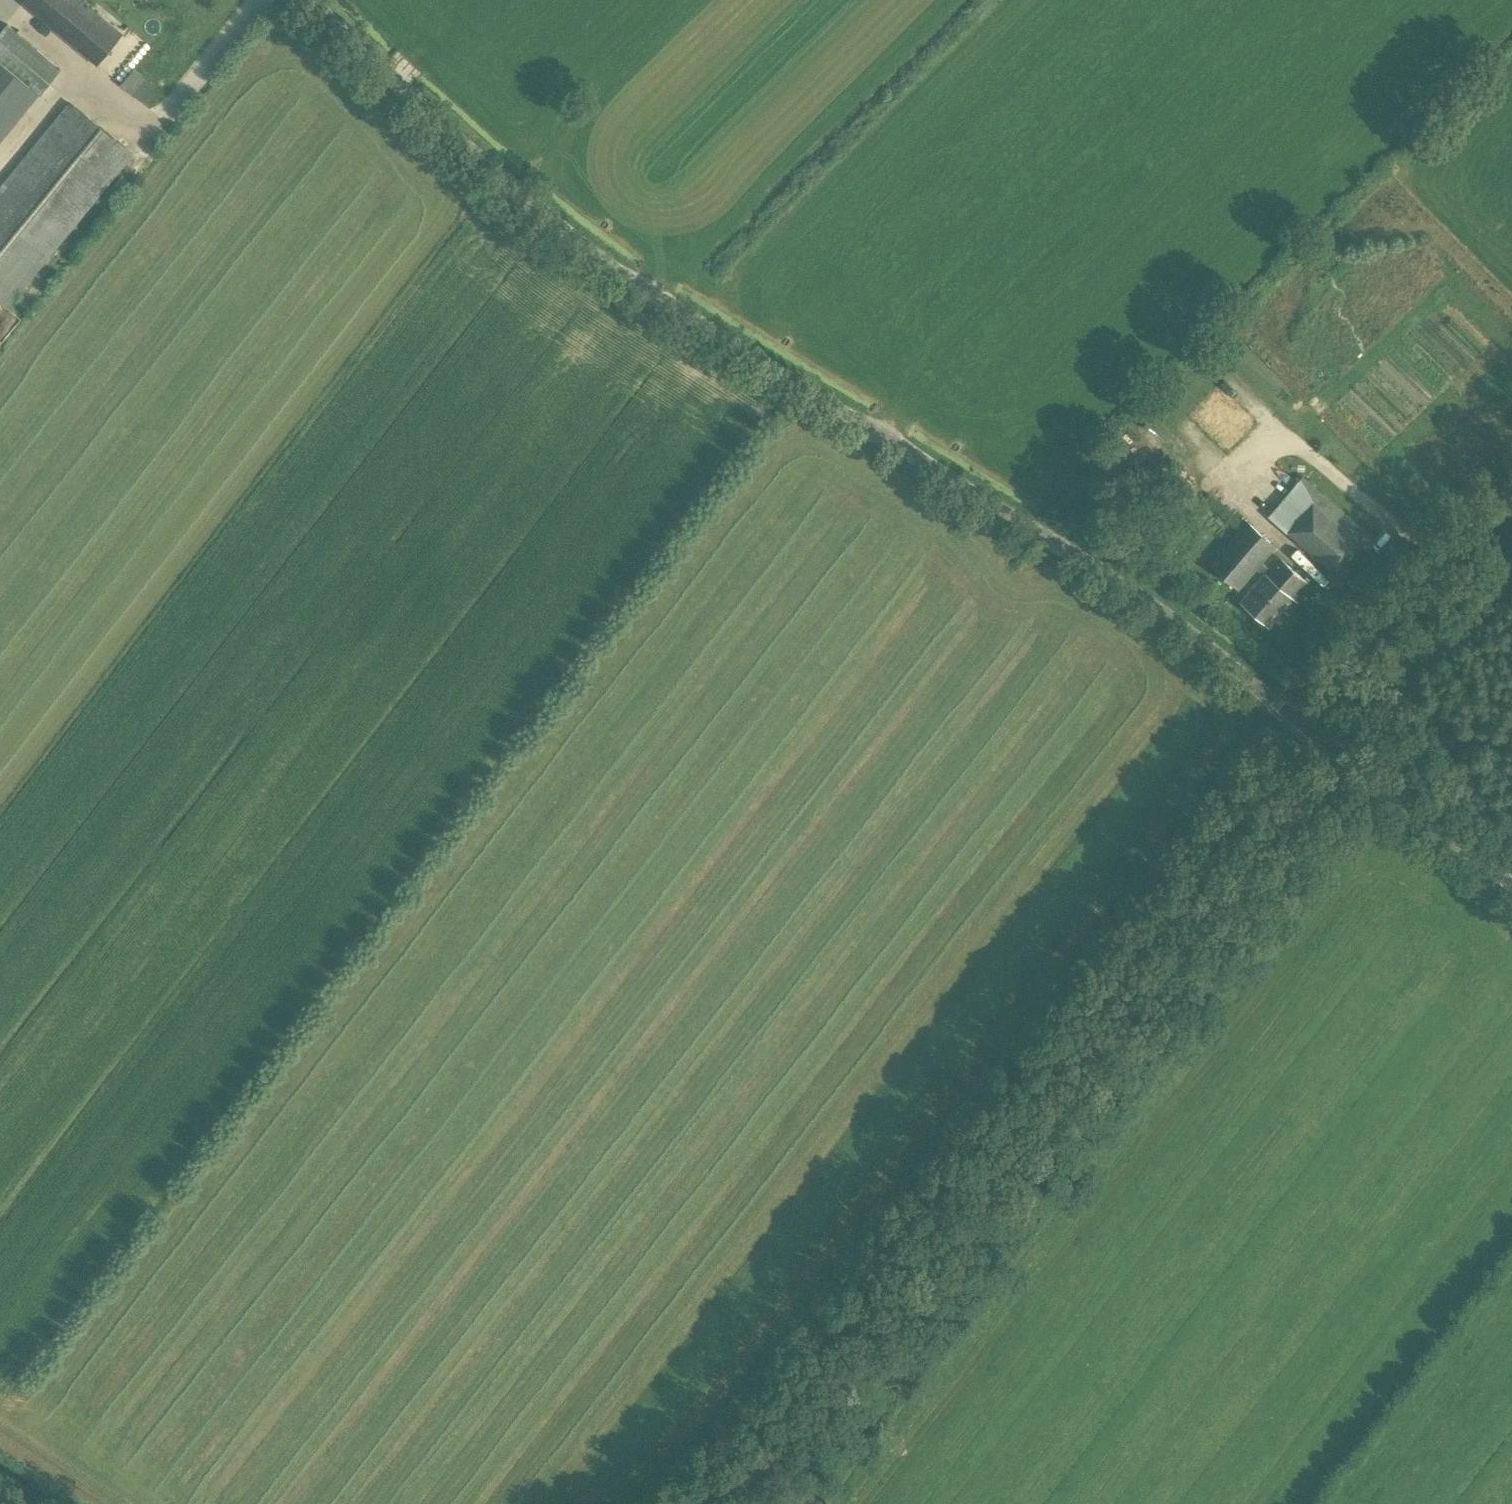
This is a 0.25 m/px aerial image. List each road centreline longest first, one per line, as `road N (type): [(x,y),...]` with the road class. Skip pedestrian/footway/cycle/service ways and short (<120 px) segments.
road 1 (unclassified): [(1327,744),(1144,597),(626,275),(467,145),(311,0)]
road 2 (unclassified): [(694,1503),(794,1437),(858,1365),(1292,806),(1321,767),(1327,744)]
road 3 (unclassified): [(1327,744),(1329,713),(1353,661),(1511,498)]
road 4 (unclassified): [(1511,882),(1327,744)]

